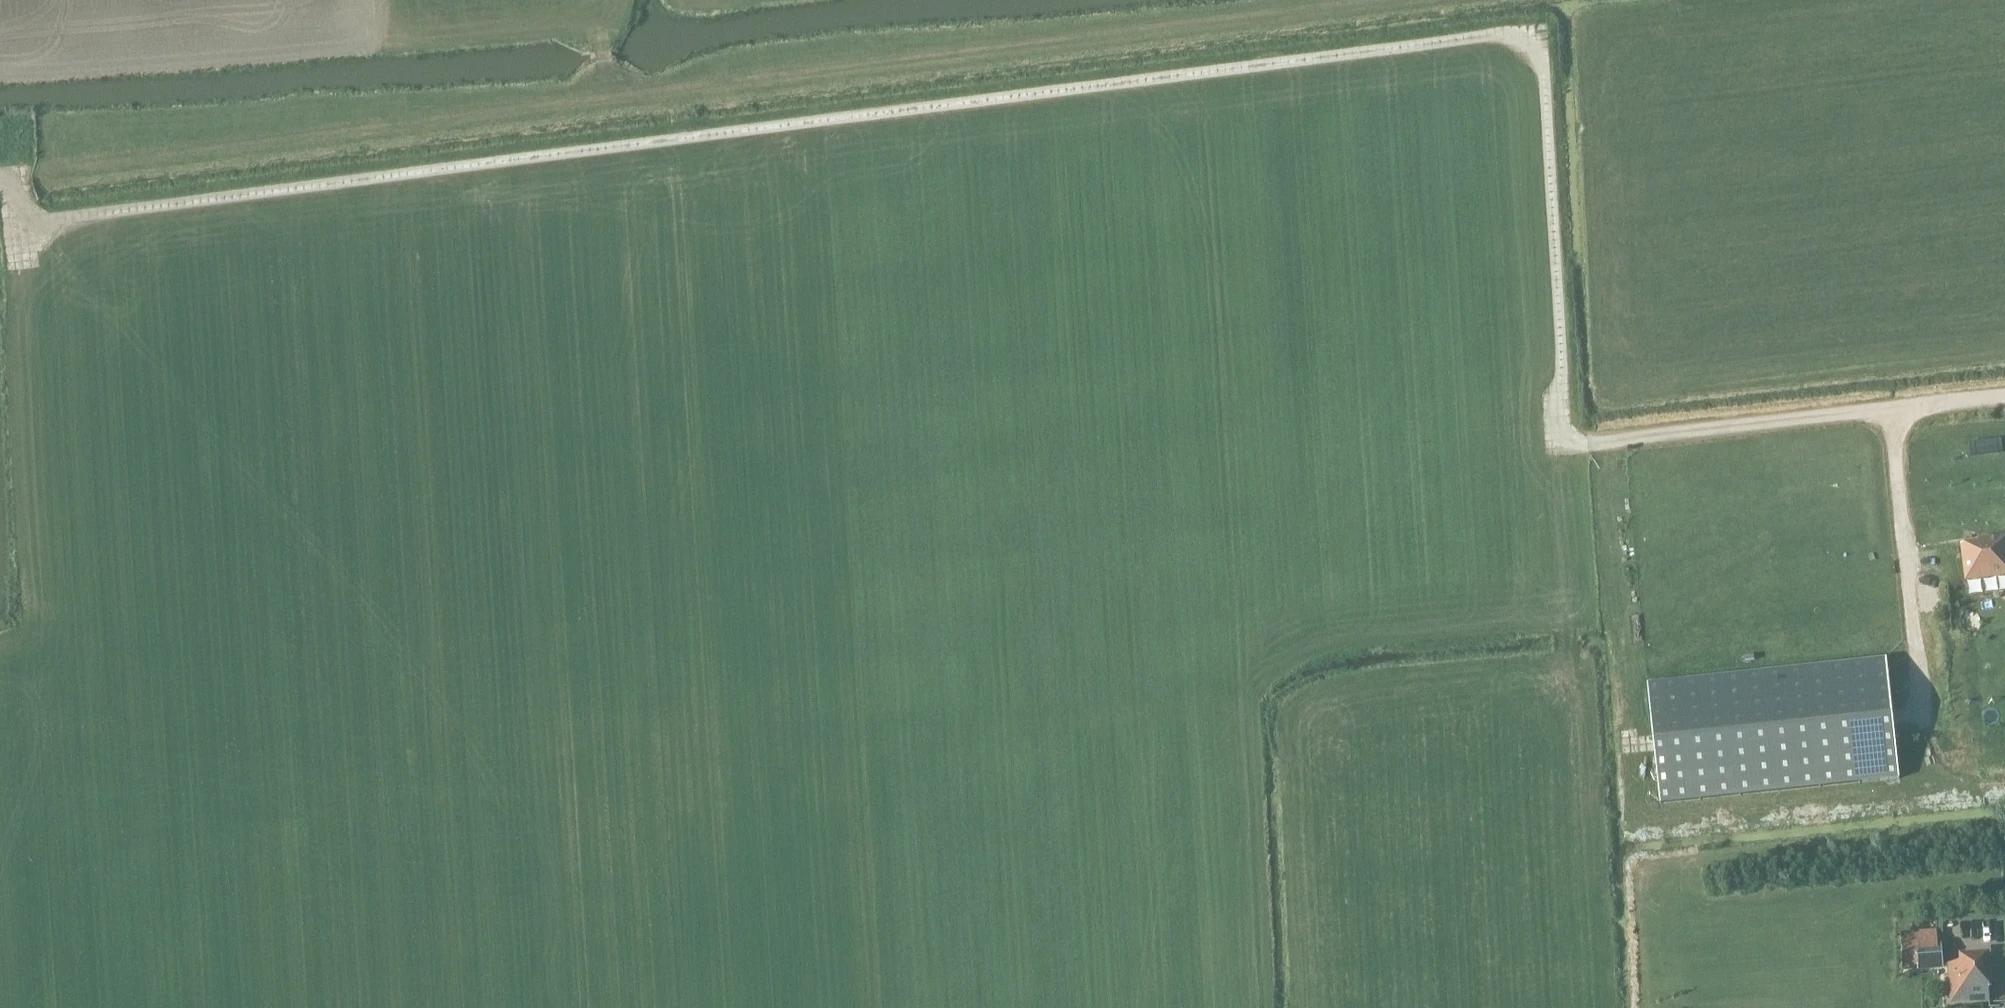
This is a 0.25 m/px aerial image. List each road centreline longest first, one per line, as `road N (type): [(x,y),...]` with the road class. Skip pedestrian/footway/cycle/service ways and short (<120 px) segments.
road 1 (track): [(20,173),(26,225),(1496,36),(1534,44),(1565,443),(2004,398)]
road 2 (track): [(20,173),(1407,0)]

